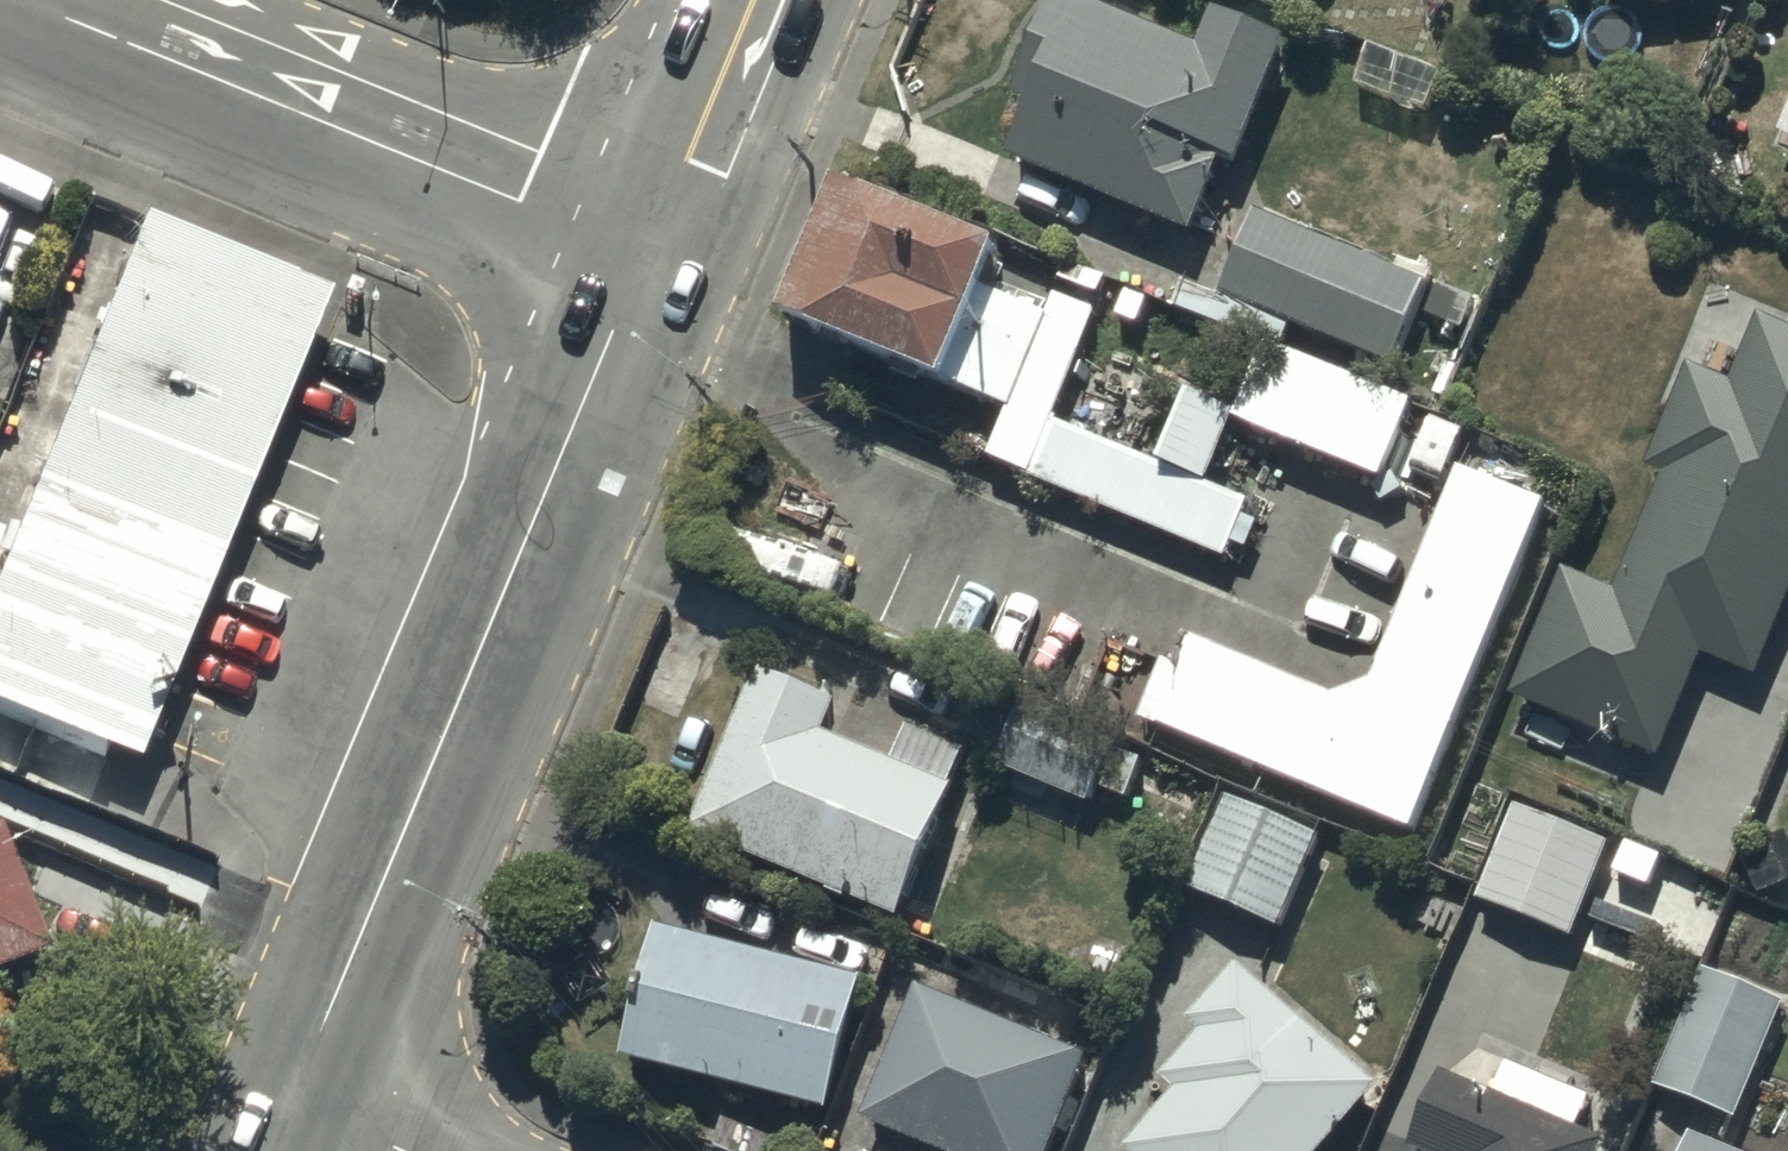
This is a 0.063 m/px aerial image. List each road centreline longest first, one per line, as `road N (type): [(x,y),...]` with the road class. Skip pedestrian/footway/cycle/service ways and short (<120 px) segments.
road 1 (tertiary): [(647,252),(290,1105)]
road 2 (tertiary): [(647,252),(22,0)]
road 3 (tertiary): [(767,0),(647,252)]
road 4 (residential): [(290,1105),(401,1150)]

